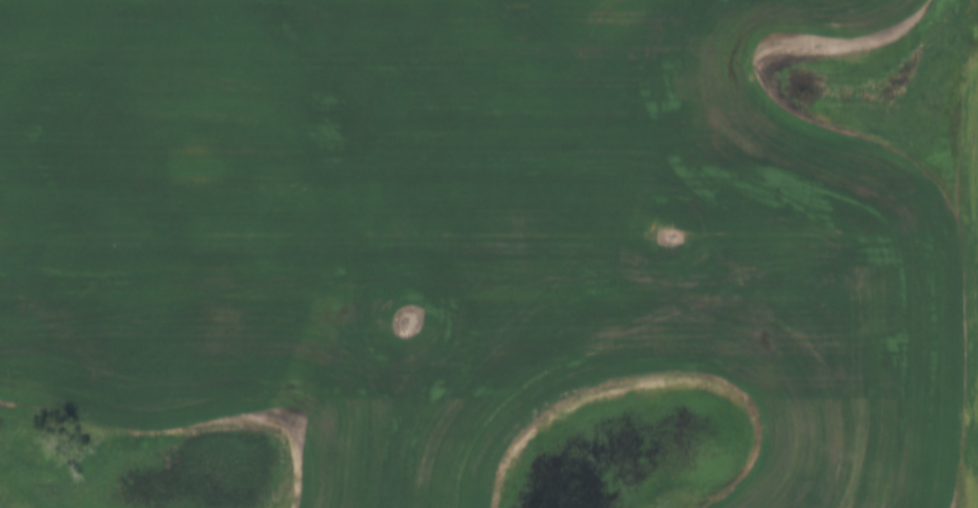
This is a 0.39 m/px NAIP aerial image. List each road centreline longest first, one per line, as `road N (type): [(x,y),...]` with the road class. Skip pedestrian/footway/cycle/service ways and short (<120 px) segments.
road 1 (track): [(977,58),(969,507)]

